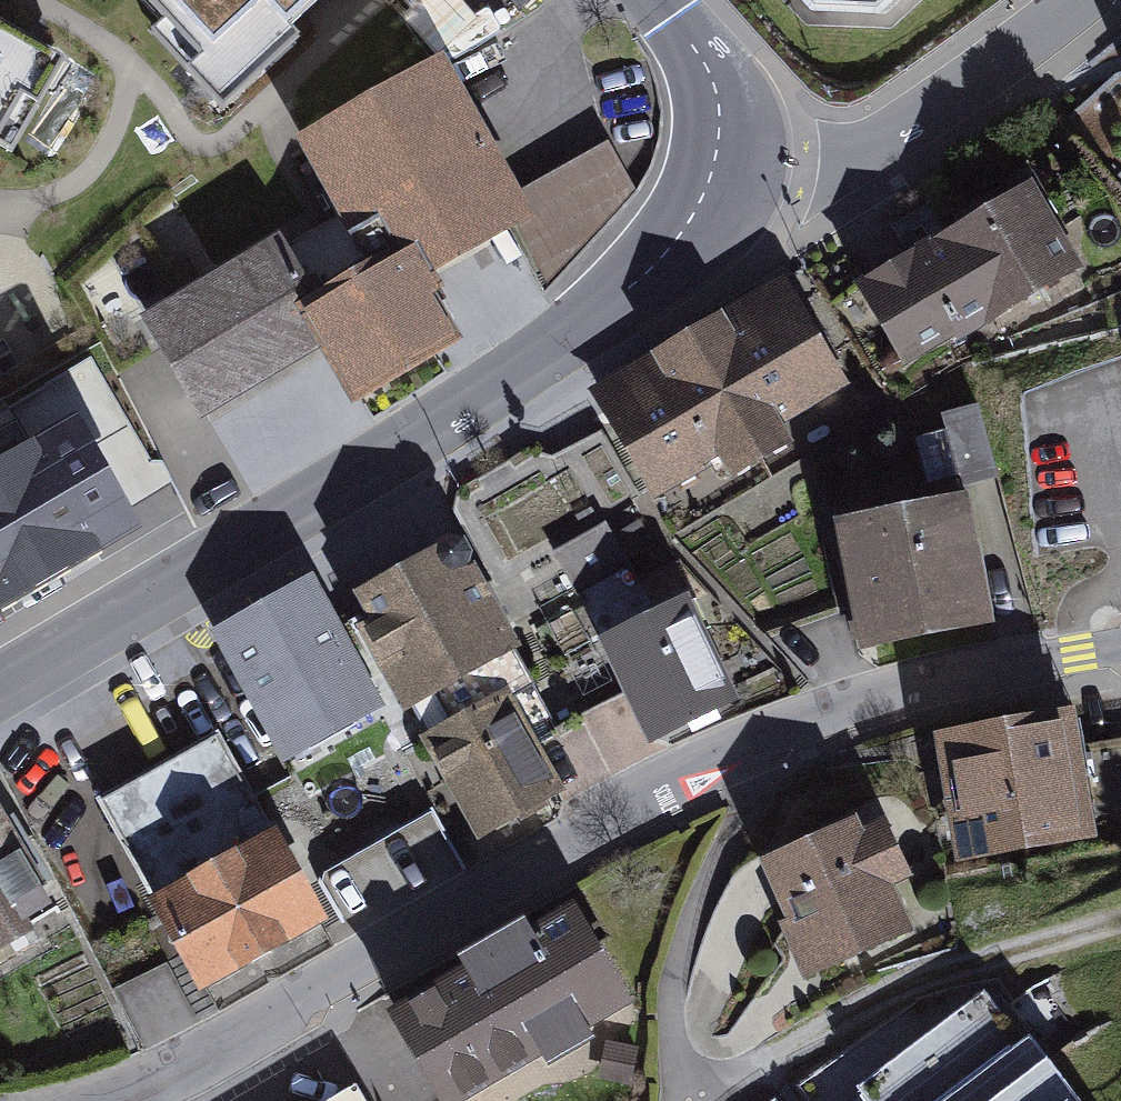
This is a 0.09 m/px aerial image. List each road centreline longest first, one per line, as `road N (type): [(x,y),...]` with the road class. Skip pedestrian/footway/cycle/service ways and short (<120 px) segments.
road 1 (tertiary): [(1120,645),(879,697),(748,744),(118,1100)]
road 2 (tertiary): [(0,690),(468,411),(601,315),(680,236),(717,155)]
road 3 (residential): [(717,155),(819,167),(874,150),(1078,0)]
road 4 (tertiary): [(717,155),(711,71),(662,0)]

